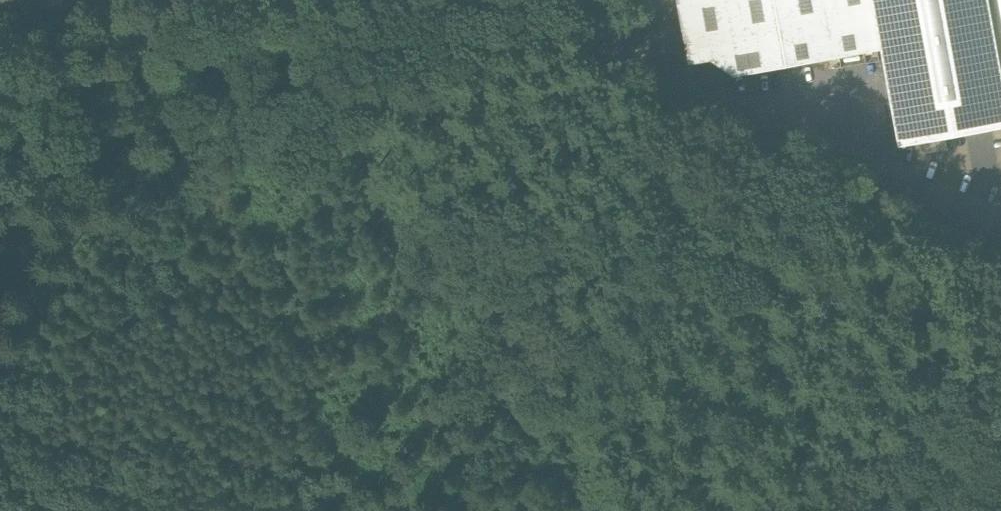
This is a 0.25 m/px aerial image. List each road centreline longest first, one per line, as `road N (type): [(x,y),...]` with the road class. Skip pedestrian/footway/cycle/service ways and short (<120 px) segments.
road 1 (unclassified): [(571,0),(633,48),(1000,223)]
road 2 (track): [(0,57),(229,45),(361,0)]

